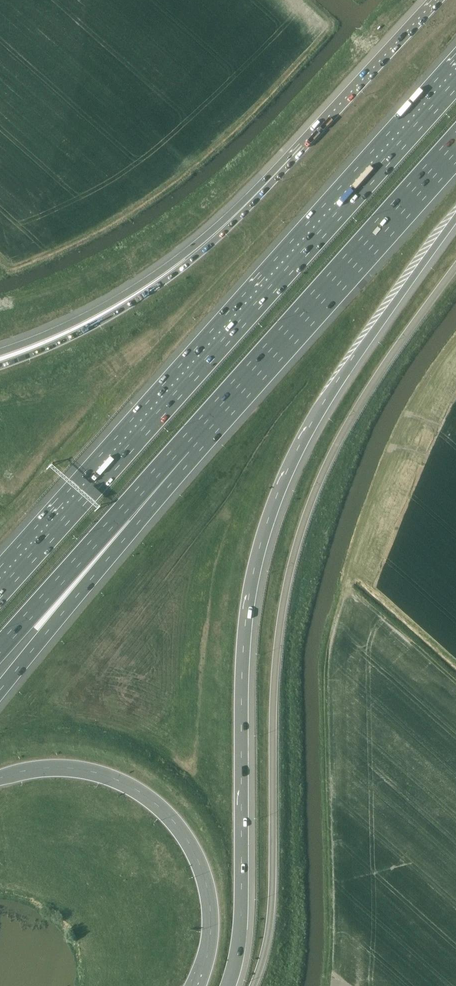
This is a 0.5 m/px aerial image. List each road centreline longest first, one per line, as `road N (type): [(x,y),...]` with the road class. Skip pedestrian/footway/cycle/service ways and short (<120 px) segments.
road 1 (motorway): [(232,985),(245,908),(242,673),(265,536),(335,388),(455,218)]
road 2 (motorway): [(455,71),(0,580)]
road 3 (motorway): [(436,0),(199,248),(126,301),(0,359)]
road 4 (motorway): [(187,450),(455,147)]
road 5 (motorway): [(0,778),(44,768),(92,771),(124,783),(171,818),(206,877),(211,904),(211,942),(197,985)]
road 6 (motorway): [(0,691),(187,450)]
road 7 (motorway): [(0,648),(187,450)]

